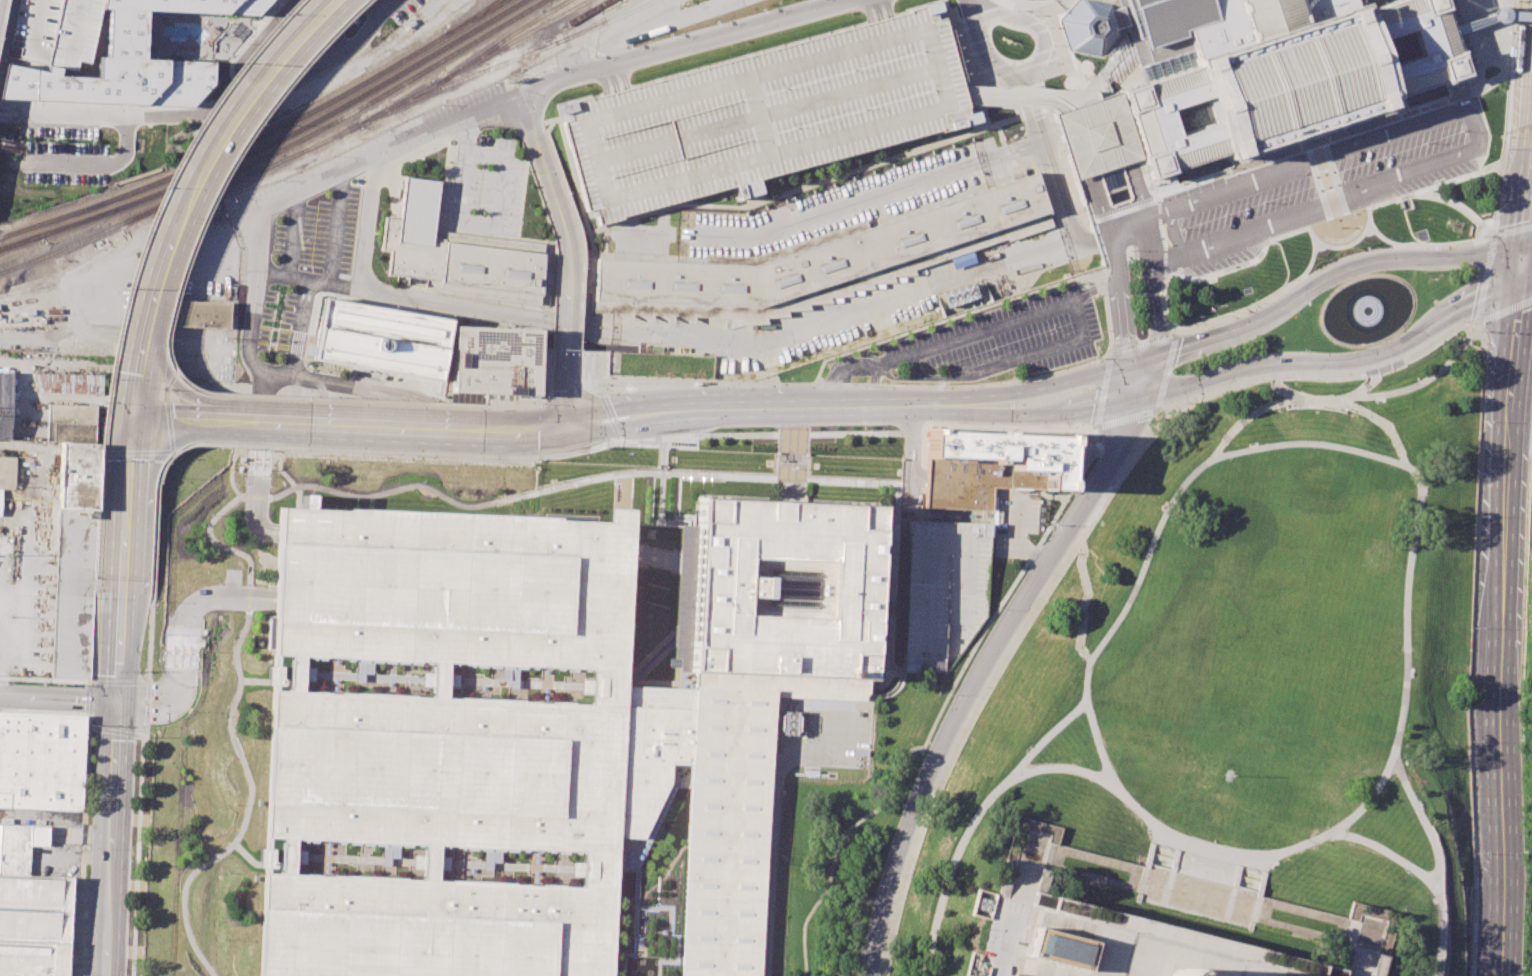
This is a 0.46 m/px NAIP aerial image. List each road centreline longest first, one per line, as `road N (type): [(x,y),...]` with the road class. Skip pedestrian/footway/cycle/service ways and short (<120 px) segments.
road 1 (secondary): [(1520,284),(1501,975)]
road 2 (residential): [(1135,402),(1117,454),(966,694),(926,778),(869,975)]
road 3 (secondary): [(483,430),(709,408),(951,405)]
road 4 (residential): [(0,113),(161,117),(229,105),(360,40),(392,0)]
road 5 (secondary): [(1135,402),(1252,367),(1378,359),(1520,284)]
road 6 (secondary): [(147,315),(175,225),(223,131),(334,0)]
road 7 (secondary): [(1420,259),(1361,264),(1248,328),(1138,363)]
road 8 (secondary): [(109,975),(121,700)]
road 9 (secondary): [(234,422),(483,430)]
road 10 (secondary): [(1138,363),(951,405)]
road 11 (secondary): [(951,405),(1030,415),(1135,402)]
road 12 (secondary): [(125,578),(132,417)]
road 13 (secondary): [(234,422),(168,379),(147,315)]
road 14 (secondary): [(121,700),(125,578)]
road 15 (tertiary): [(121,700),(0,694)]

